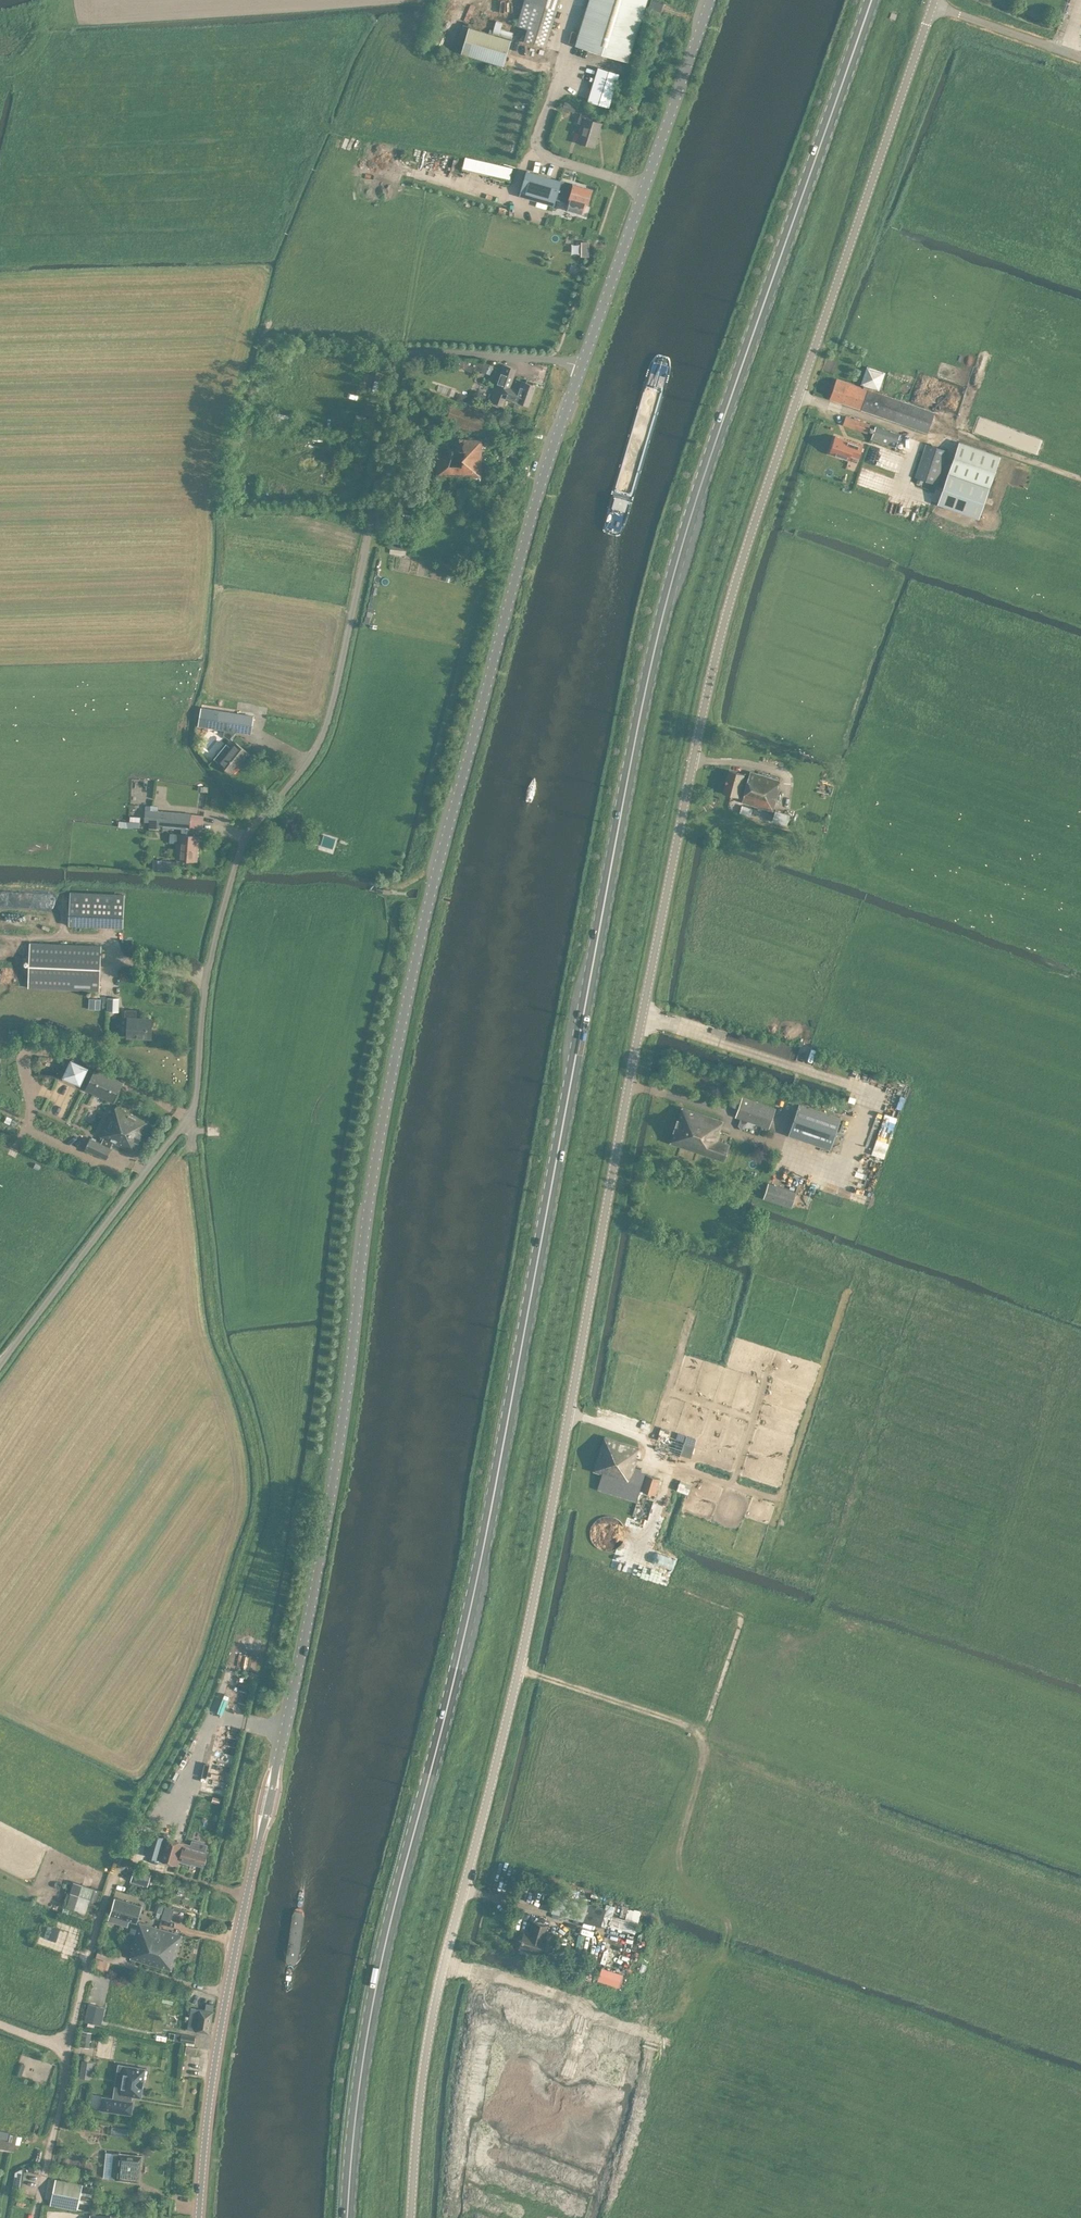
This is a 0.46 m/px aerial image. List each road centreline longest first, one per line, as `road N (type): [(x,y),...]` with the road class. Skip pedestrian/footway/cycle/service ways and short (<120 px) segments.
road 1 (primary): [(349,2217),(369,2024),(471,1610),(650,666),(698,490),(871,0)]
road 2 (unclassified): [(410,2217),(429,2031),(526,1639),(716,656),(740,563),(933,5)]
road 3 (tertiary): [(199,2217),(214,2060),(344,1410),(369,1187),(437,864),(514,573),(581,362)]
road 4 (unclassified): [(0,1362),(190,1117),(205,978),(225,902),(246,834),(325,728),(404,362),(418,350),(581,362)]
road 5 (track): [(703,1730),(705,1750),(675,1864),(696,1897),(731,1918),(734,1930),(669,2029),(445,1965)]
road 6 (tertiary): [(581,362),(709,0)]
road 7 (track): [(519,1668),(703,1730),(742,1618)]
road 8 (track): [(131,1824),(86,1957),(67,2056)]
road 9 (track): [(35,2217),(67,2056)]
road 10 (unclassified): [(1080,57),(933,5)]
road 11 (track): [(1080,479),(967,439),(935,440)]

